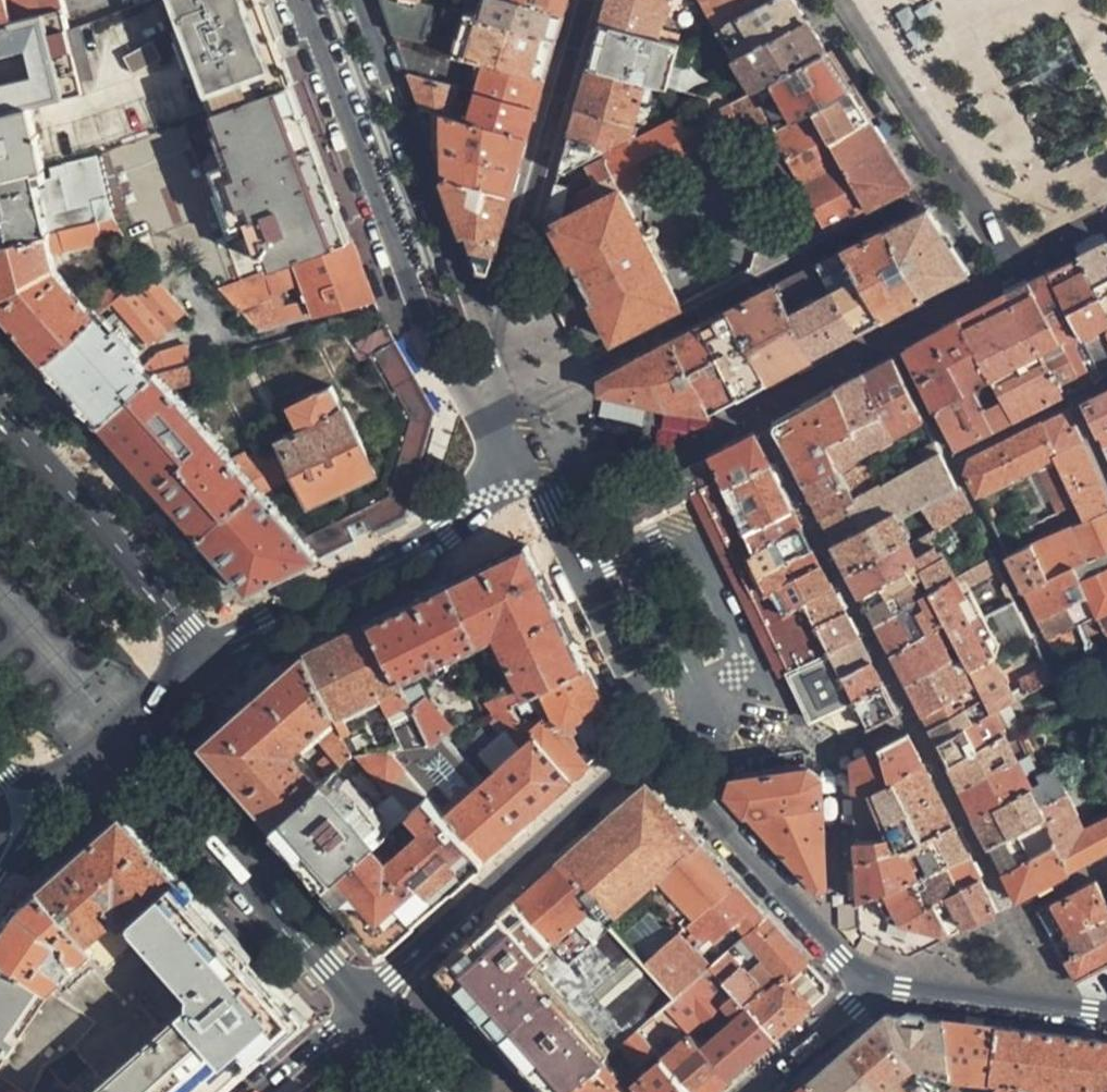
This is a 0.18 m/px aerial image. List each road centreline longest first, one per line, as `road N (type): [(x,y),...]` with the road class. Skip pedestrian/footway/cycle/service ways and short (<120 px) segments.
road 1 (residential): [(492,410),(592,369),(947,186),(832,0)]
road 2 (residential): [(492,410),(415,277),(309,0)]
road 3 (residential): [(495,385),(358,0)]
road 4 (residential): [(495,385),(517,248),(588,0)]
road 5 (residential): [(359,1003),(656,741)]
road 6 (residential): [(213,658),(542,489)]
road 7 (tertiary): [(133,746),(359,1003)]
road 8 (residential): [(881,985),(840,952),(656,741)]
road 9 (tertiary): [(0,408),(213,658)]
road 10 (residential): [(656,741),(542,489)]
road 11 (residential): [(1106,1017),(881,985)]
road 12 (tertiary): [(2,862),(133,746)]
road 13 (residential): [(881,985),(756,1091)]
road 14 (tertiary): [(133,746),(50,779),(0,773)]
road 15 (residential): [(258,1091),(359,1003)]
road 16 (tertiary): [(133,746),(167,698),(213,658)]

